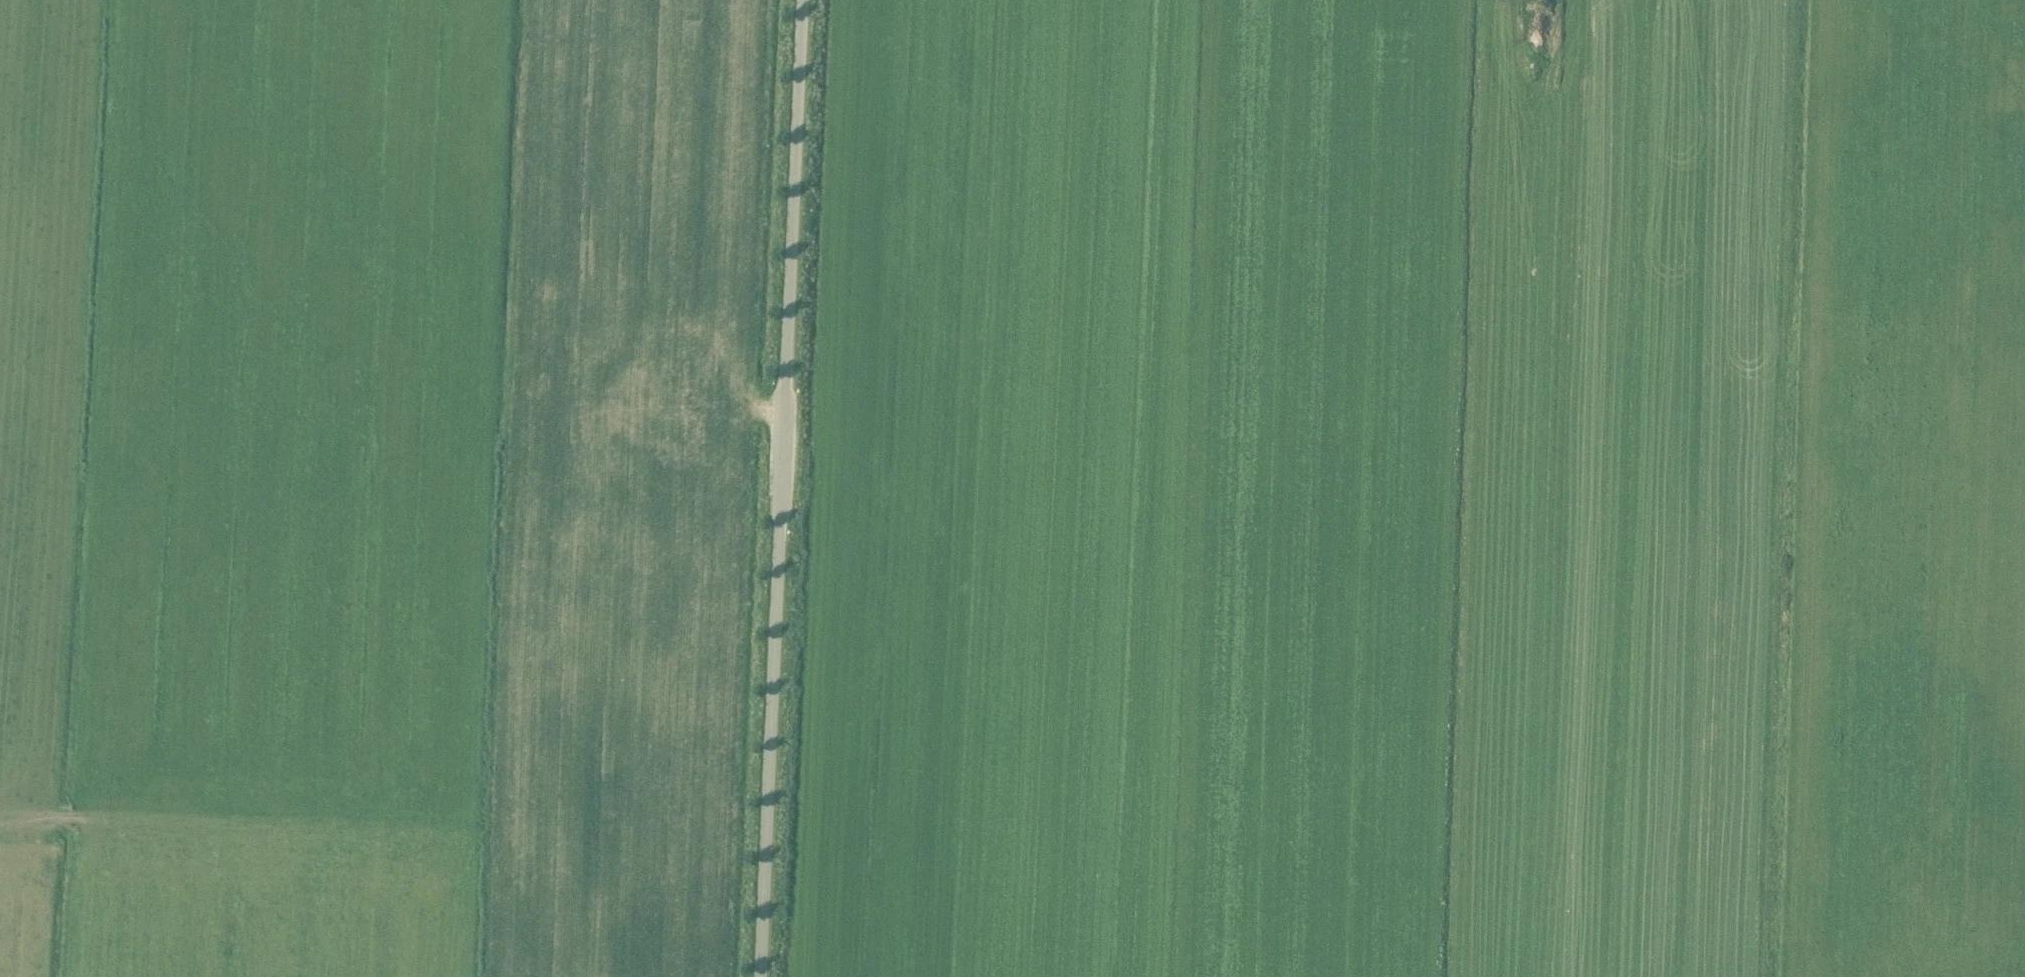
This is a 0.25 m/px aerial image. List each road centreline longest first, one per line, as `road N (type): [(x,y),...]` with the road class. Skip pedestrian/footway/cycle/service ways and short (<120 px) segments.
road 1 (unclassified): [(761,976),(804,0)]

